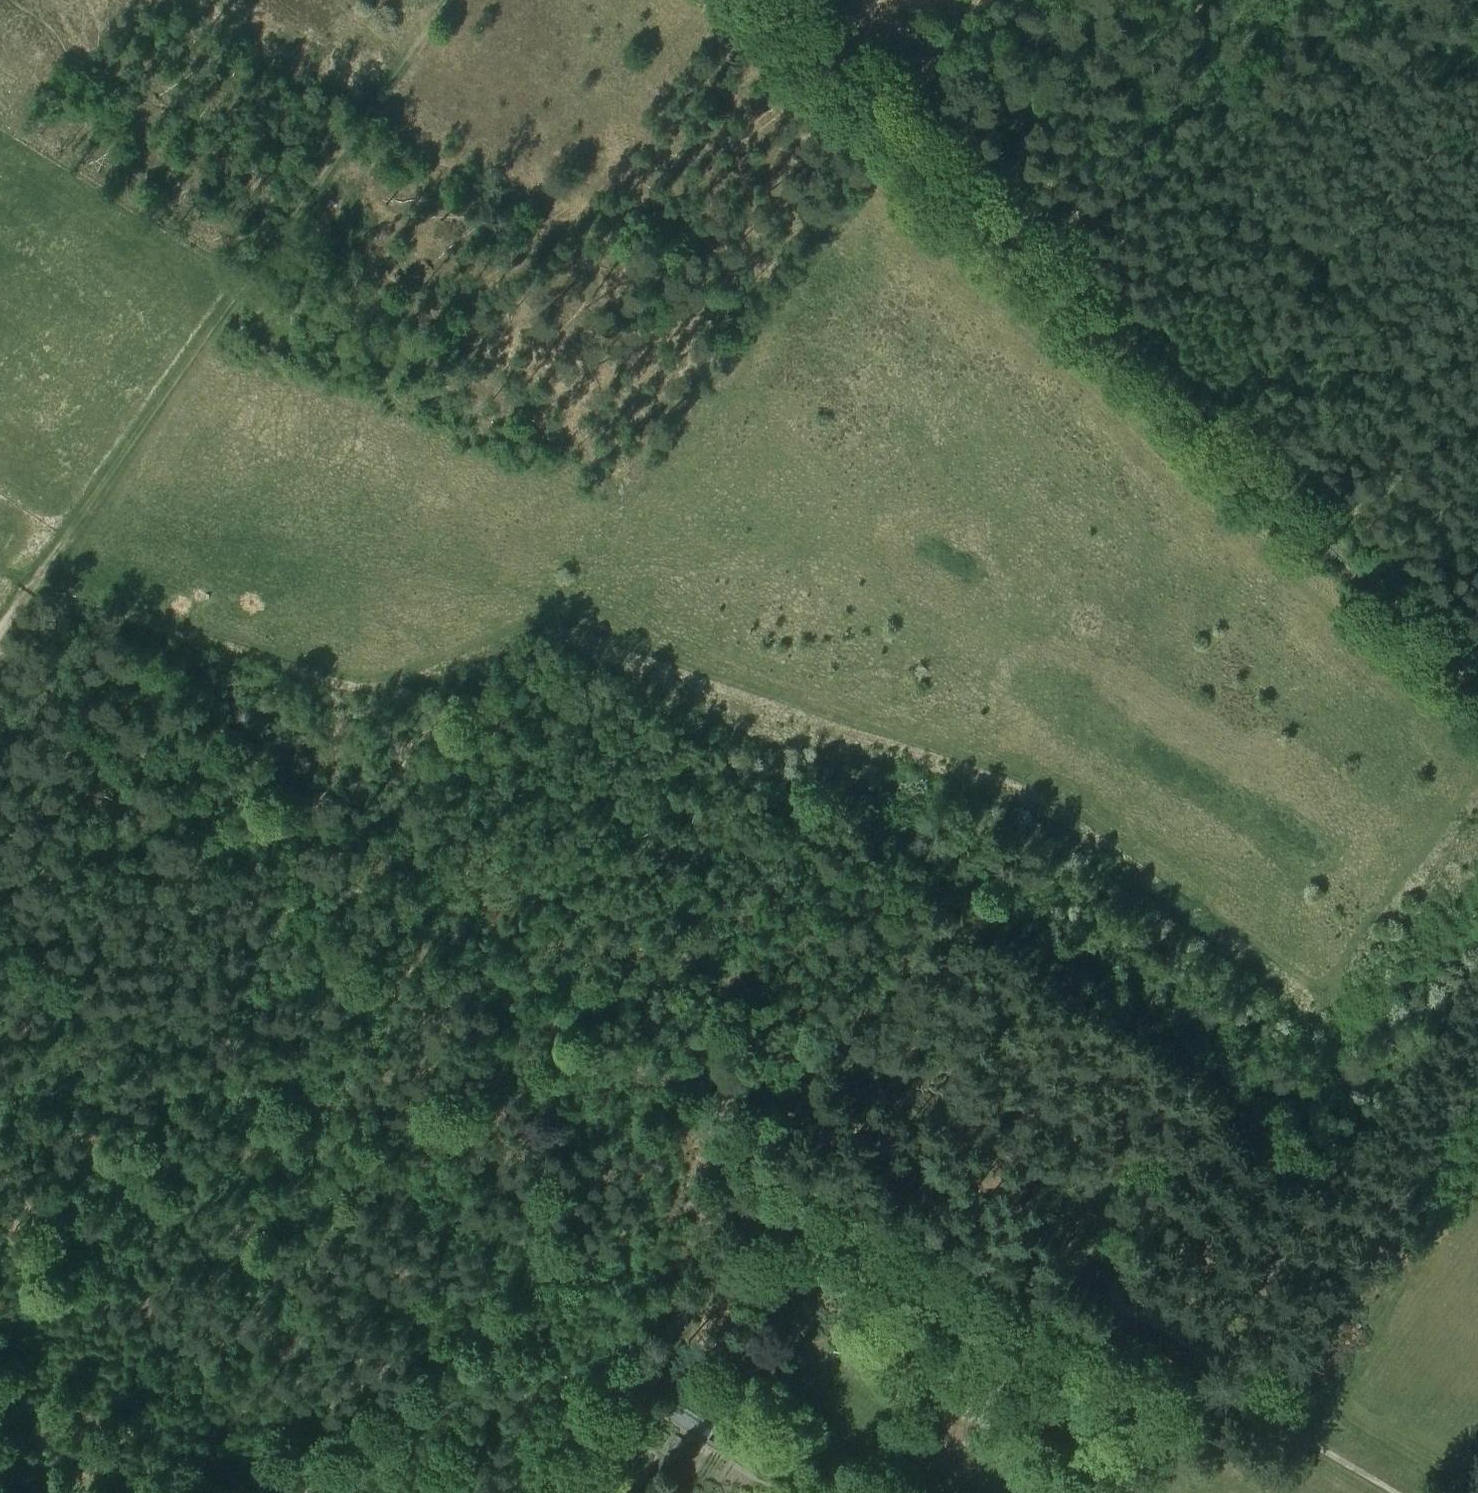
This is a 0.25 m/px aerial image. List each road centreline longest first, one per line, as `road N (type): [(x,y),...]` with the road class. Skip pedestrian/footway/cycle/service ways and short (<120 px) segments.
road 1 (track): [(891,117),(1477,692)]
road 2 (track): [(771,0),(891,117)]

